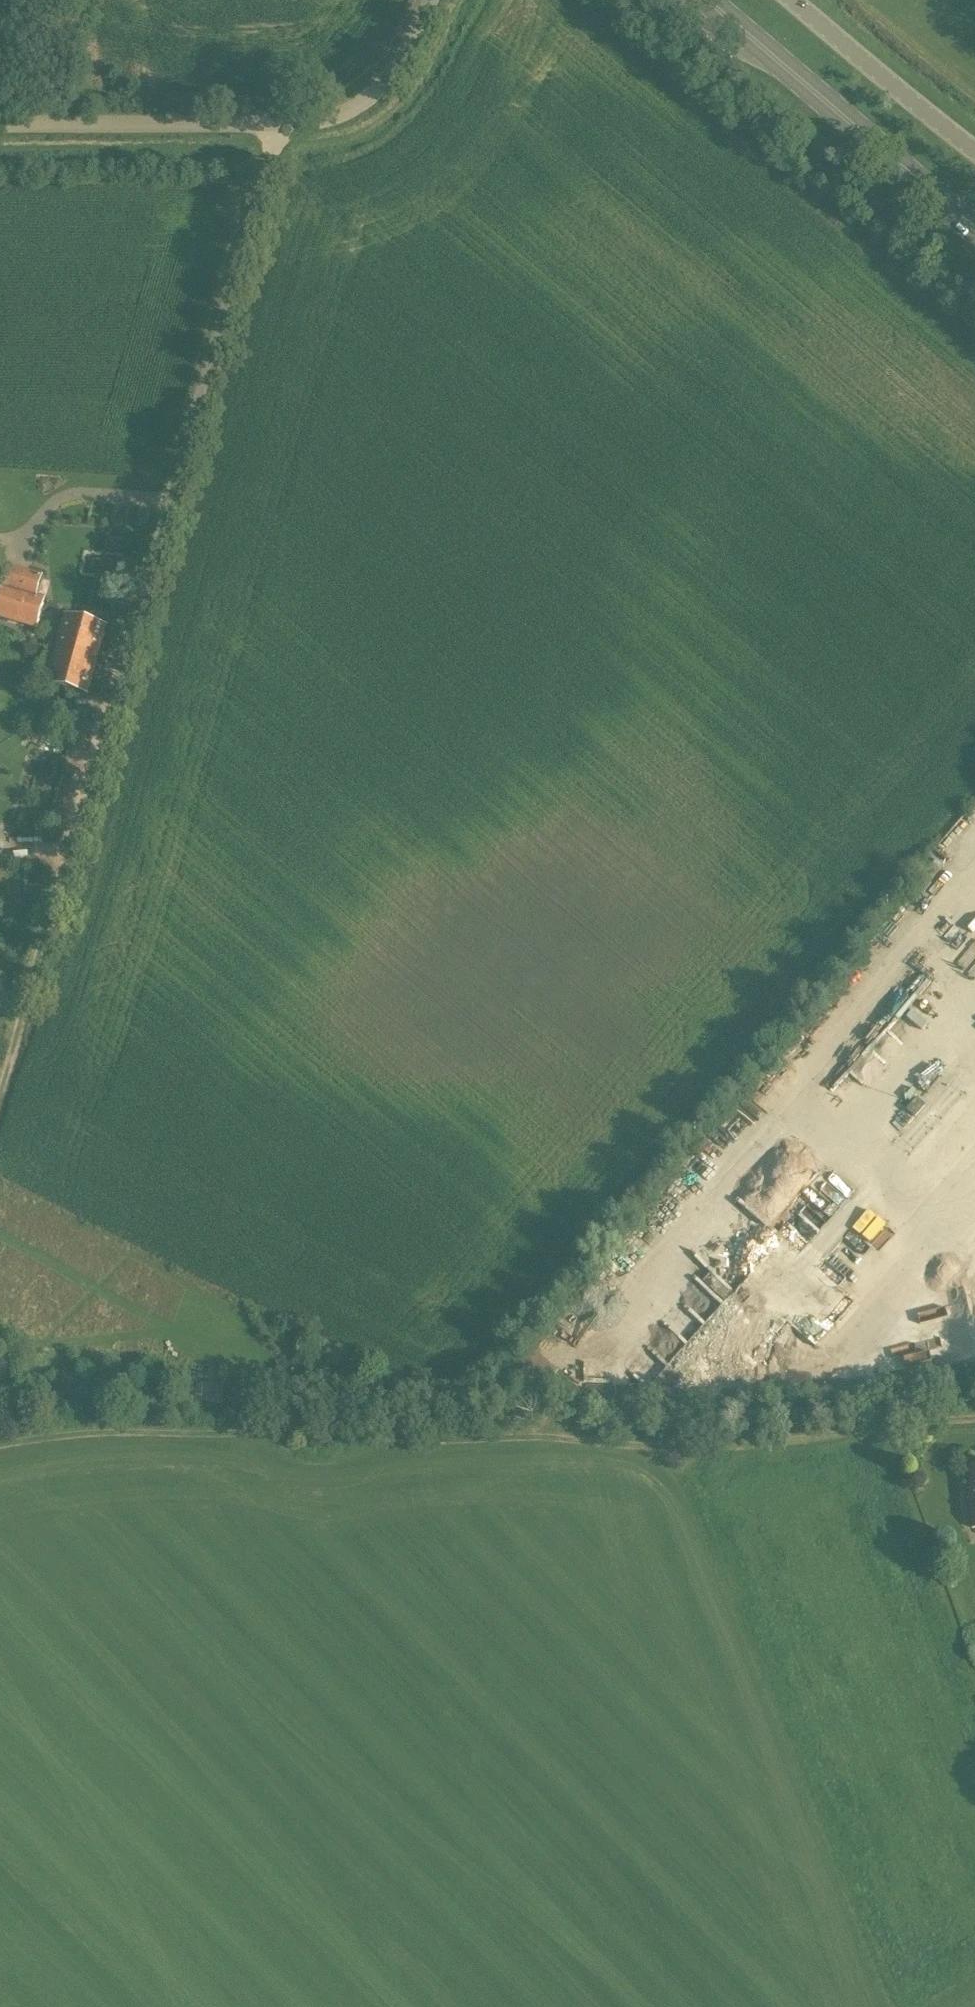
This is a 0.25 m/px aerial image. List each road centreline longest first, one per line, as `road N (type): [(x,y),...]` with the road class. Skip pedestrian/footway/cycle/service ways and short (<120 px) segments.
road 1 (track): [(0,1117),(99,742),(287,115)]
road 2 (track): [(0,1440),(112,1426),(662,1445),(974,1417)]
road 3 (unclassified): [(0,124),(356,113),(397,86),(443,0)]
road 4 (primary): [(974,229),(709,0)]
road 5 (unclassified): [(974,136),(811,0)]

